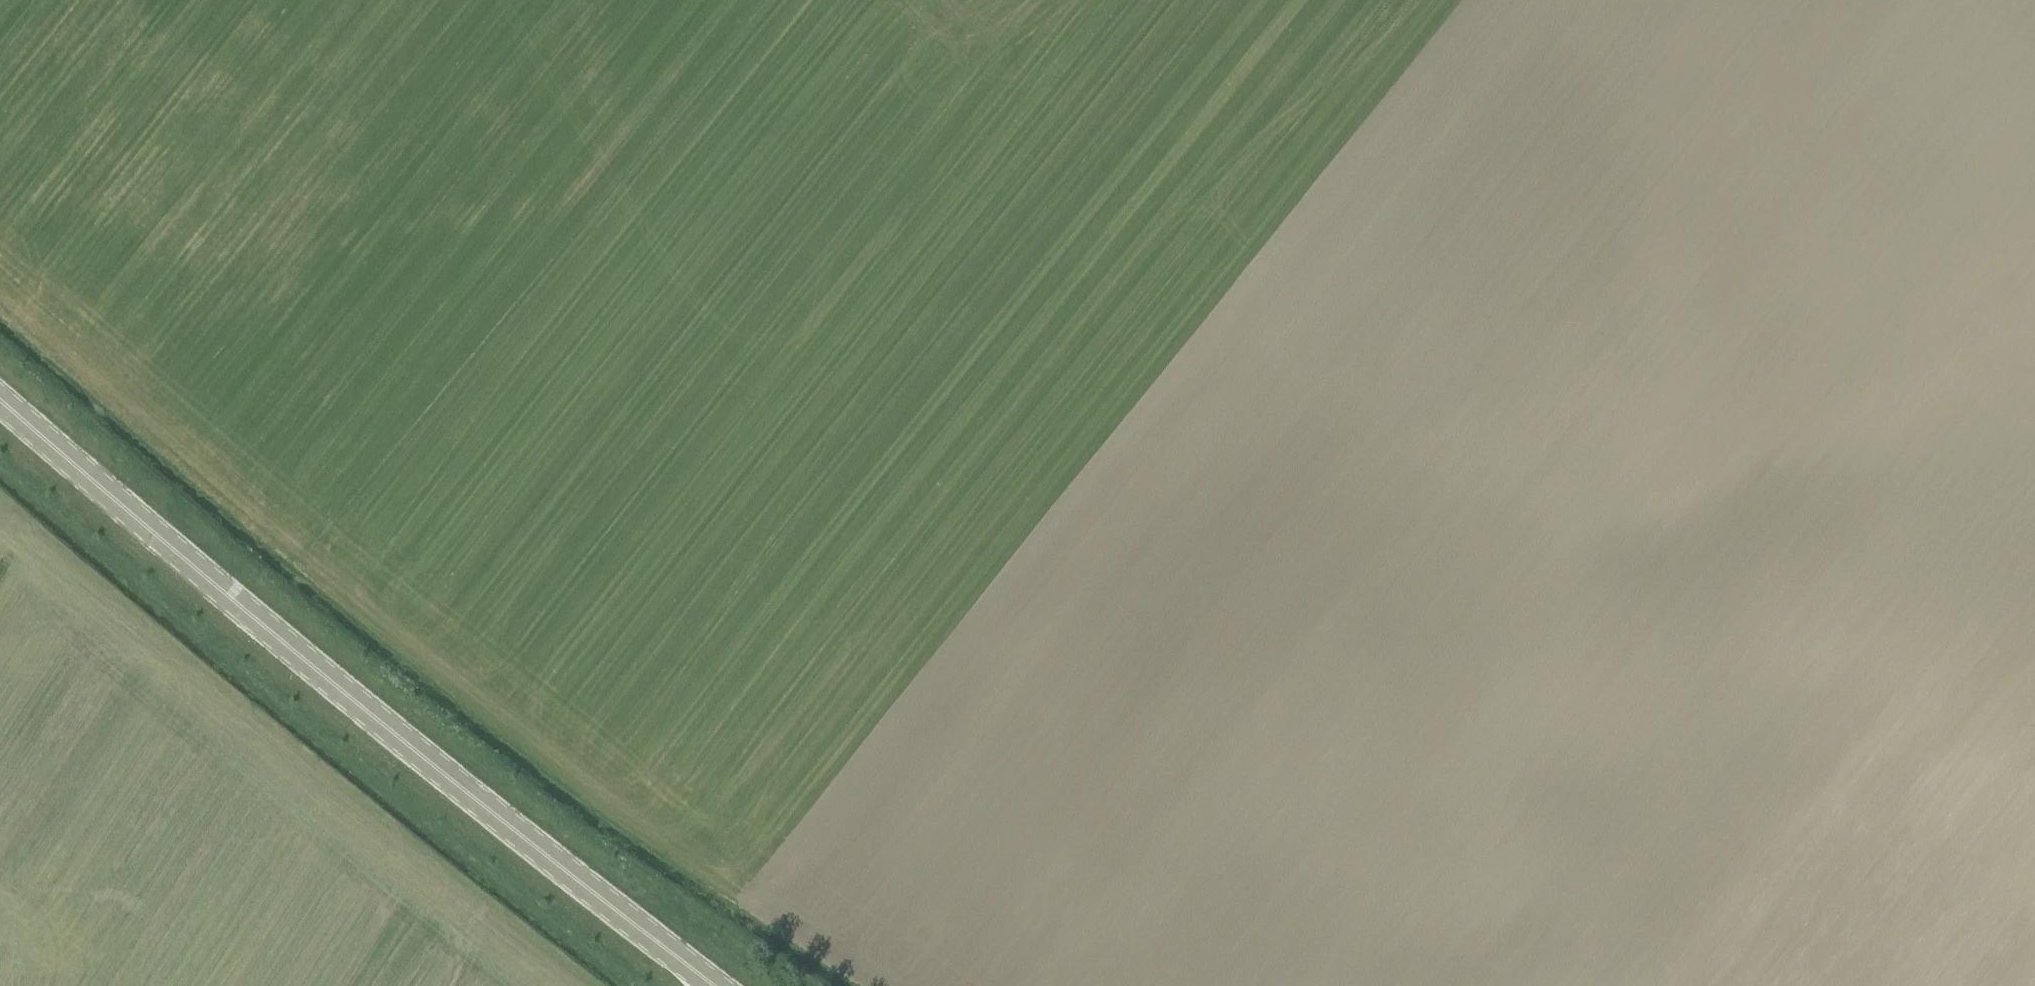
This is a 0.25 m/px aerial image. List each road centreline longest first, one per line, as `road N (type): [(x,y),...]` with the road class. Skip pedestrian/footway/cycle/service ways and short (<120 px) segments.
road 1 (primary): [(0,397),(445,778),(721,985)]

